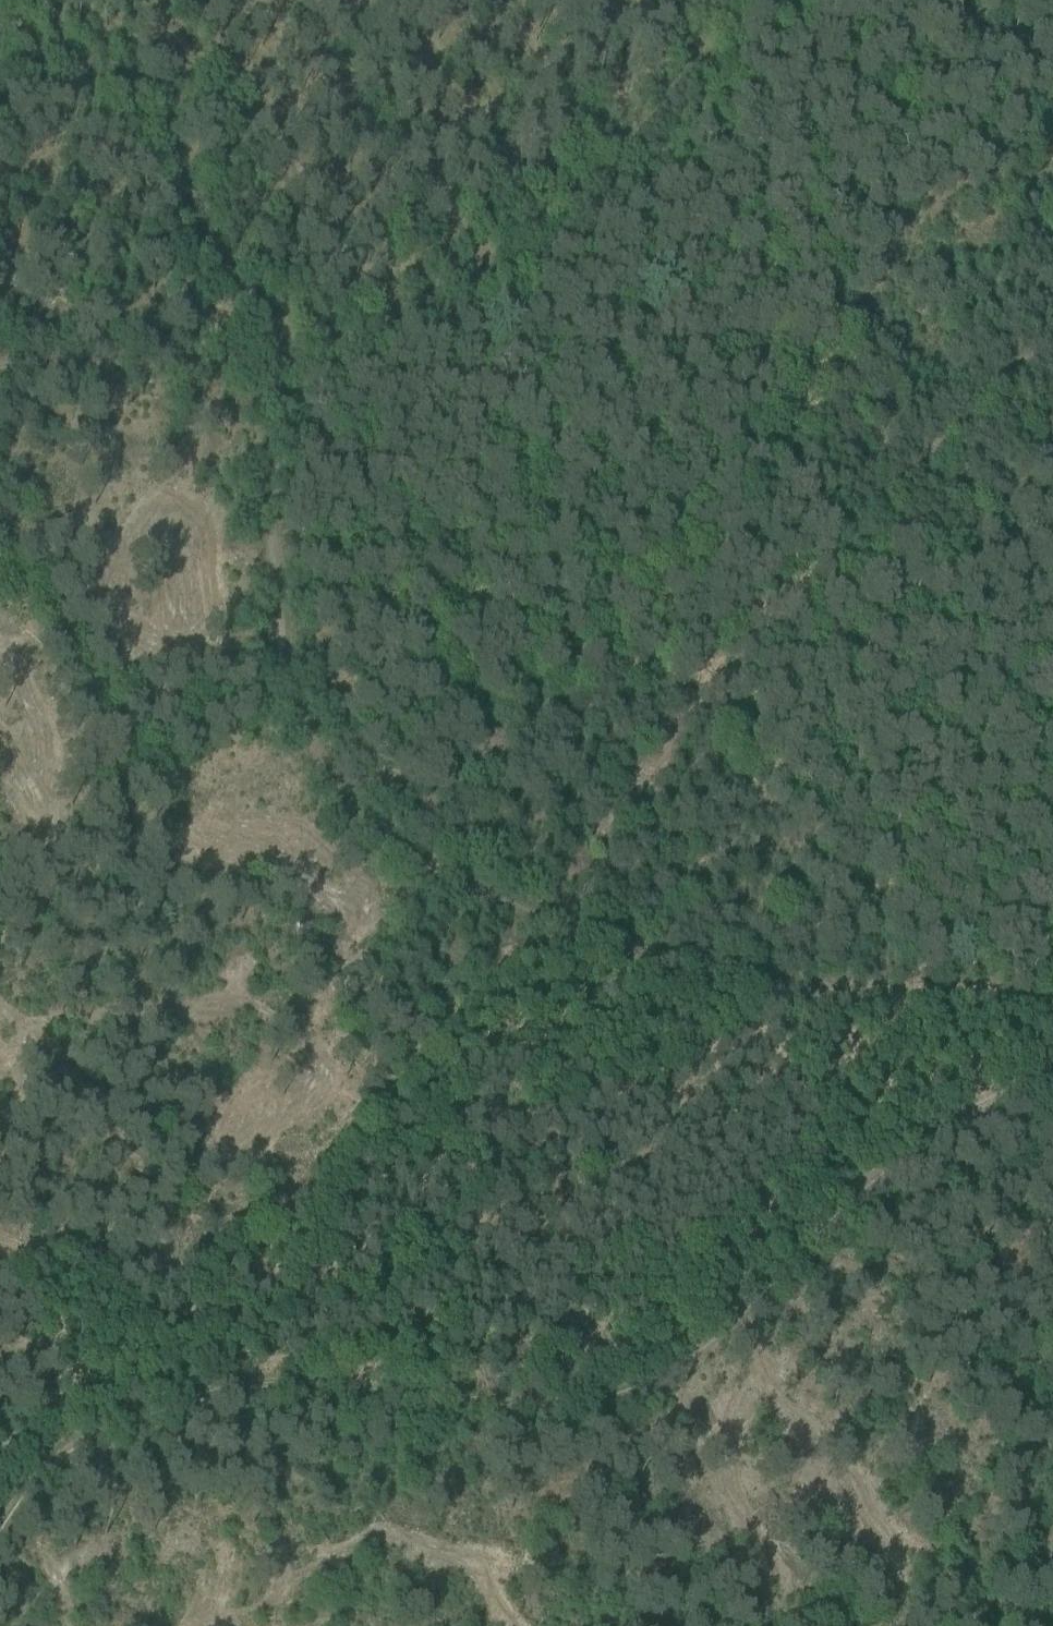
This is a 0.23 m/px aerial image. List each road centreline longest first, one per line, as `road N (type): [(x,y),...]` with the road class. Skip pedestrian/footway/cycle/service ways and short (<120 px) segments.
road 1 (track): [(1052,1096),(922,1151),(752,1307),(658,1382),(604,1413),(578,1423),(256,1397),(189,1406),(75,1446),(18,1507),(0,1541)]
road 2 (track): [(563,931),(415,868),(374,828),(330,756),(298,691),(271,602),(242,380)]
road 3 (track): [(563,931),(350,1171),(296,1210),(203,1243),(95,1253),(0,1245)]
road 4 (track): [(242,380),(381,334),(581,209),(679,87),(717,0)]
road 5 (track): [(1052,1016),(563,931)]
road 6 (track): [(242,380),(198,182),(174,146),(138,103),(0,40)]
road 7 (track): [(242,380),(0,367)]

